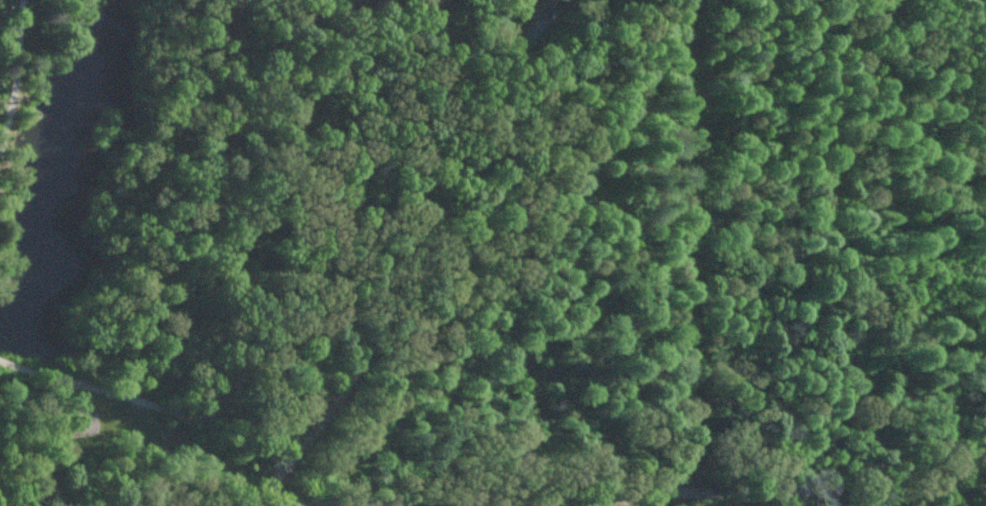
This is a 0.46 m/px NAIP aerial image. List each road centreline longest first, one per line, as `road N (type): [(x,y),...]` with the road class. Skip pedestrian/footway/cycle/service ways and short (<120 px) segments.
road 1 (residential): [(270,505),(297,453),(421,283),(608,0)]
road 2 (residential): [(271,499),(833,491)]
road 3 (residential): [(297,453),(239,421),(0,359)]
road 4 (residential): [(0,141),(23,0)]

